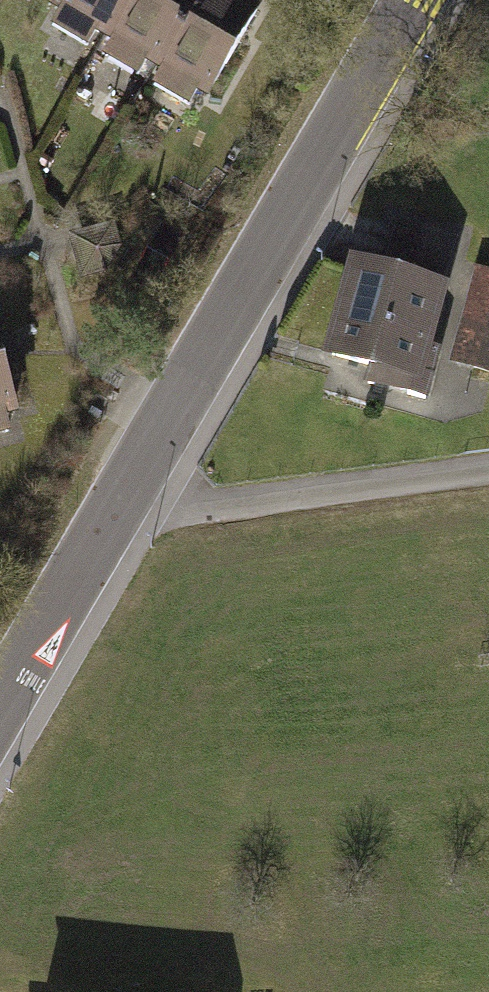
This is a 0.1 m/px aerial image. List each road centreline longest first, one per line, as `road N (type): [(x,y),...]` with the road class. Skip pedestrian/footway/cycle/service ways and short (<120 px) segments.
road 1 (tertiary): [(112,519),(420,0)]
road 2 (residential): [(112,519),(488,469)]
road 3 (tertiary): [(0,716),(112,519)]

